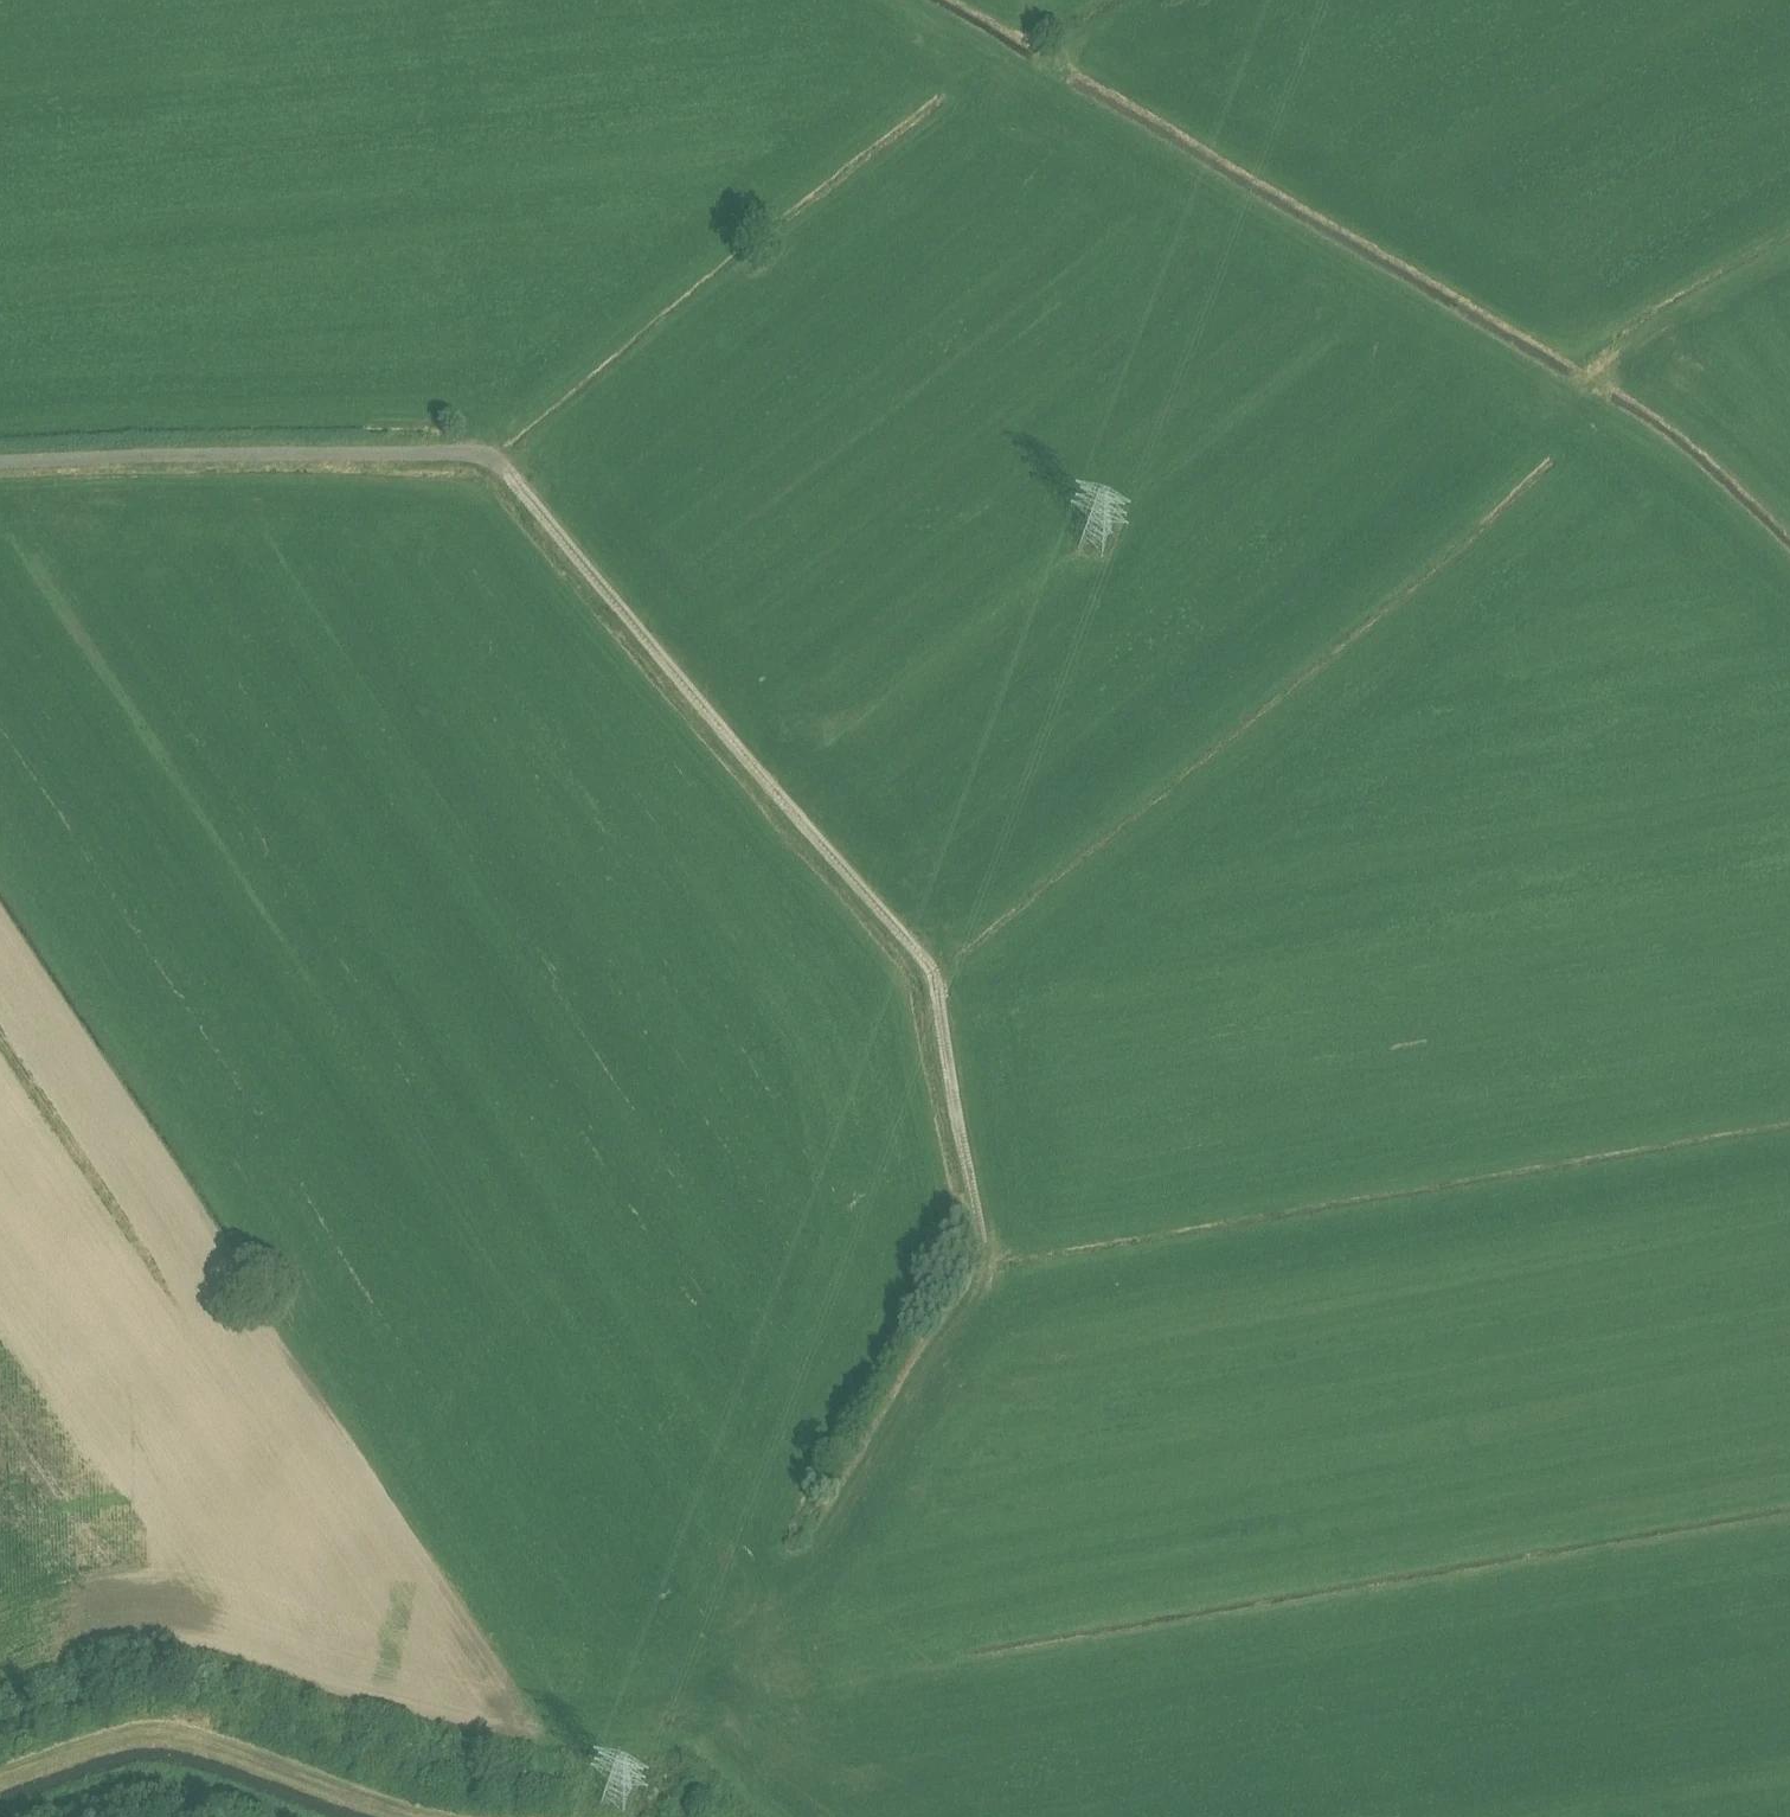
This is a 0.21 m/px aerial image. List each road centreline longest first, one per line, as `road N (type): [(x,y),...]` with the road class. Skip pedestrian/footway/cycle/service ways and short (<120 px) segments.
road 1 (track): [(976,1240),(936,986),(506,471),(477,449),(0,458)]

